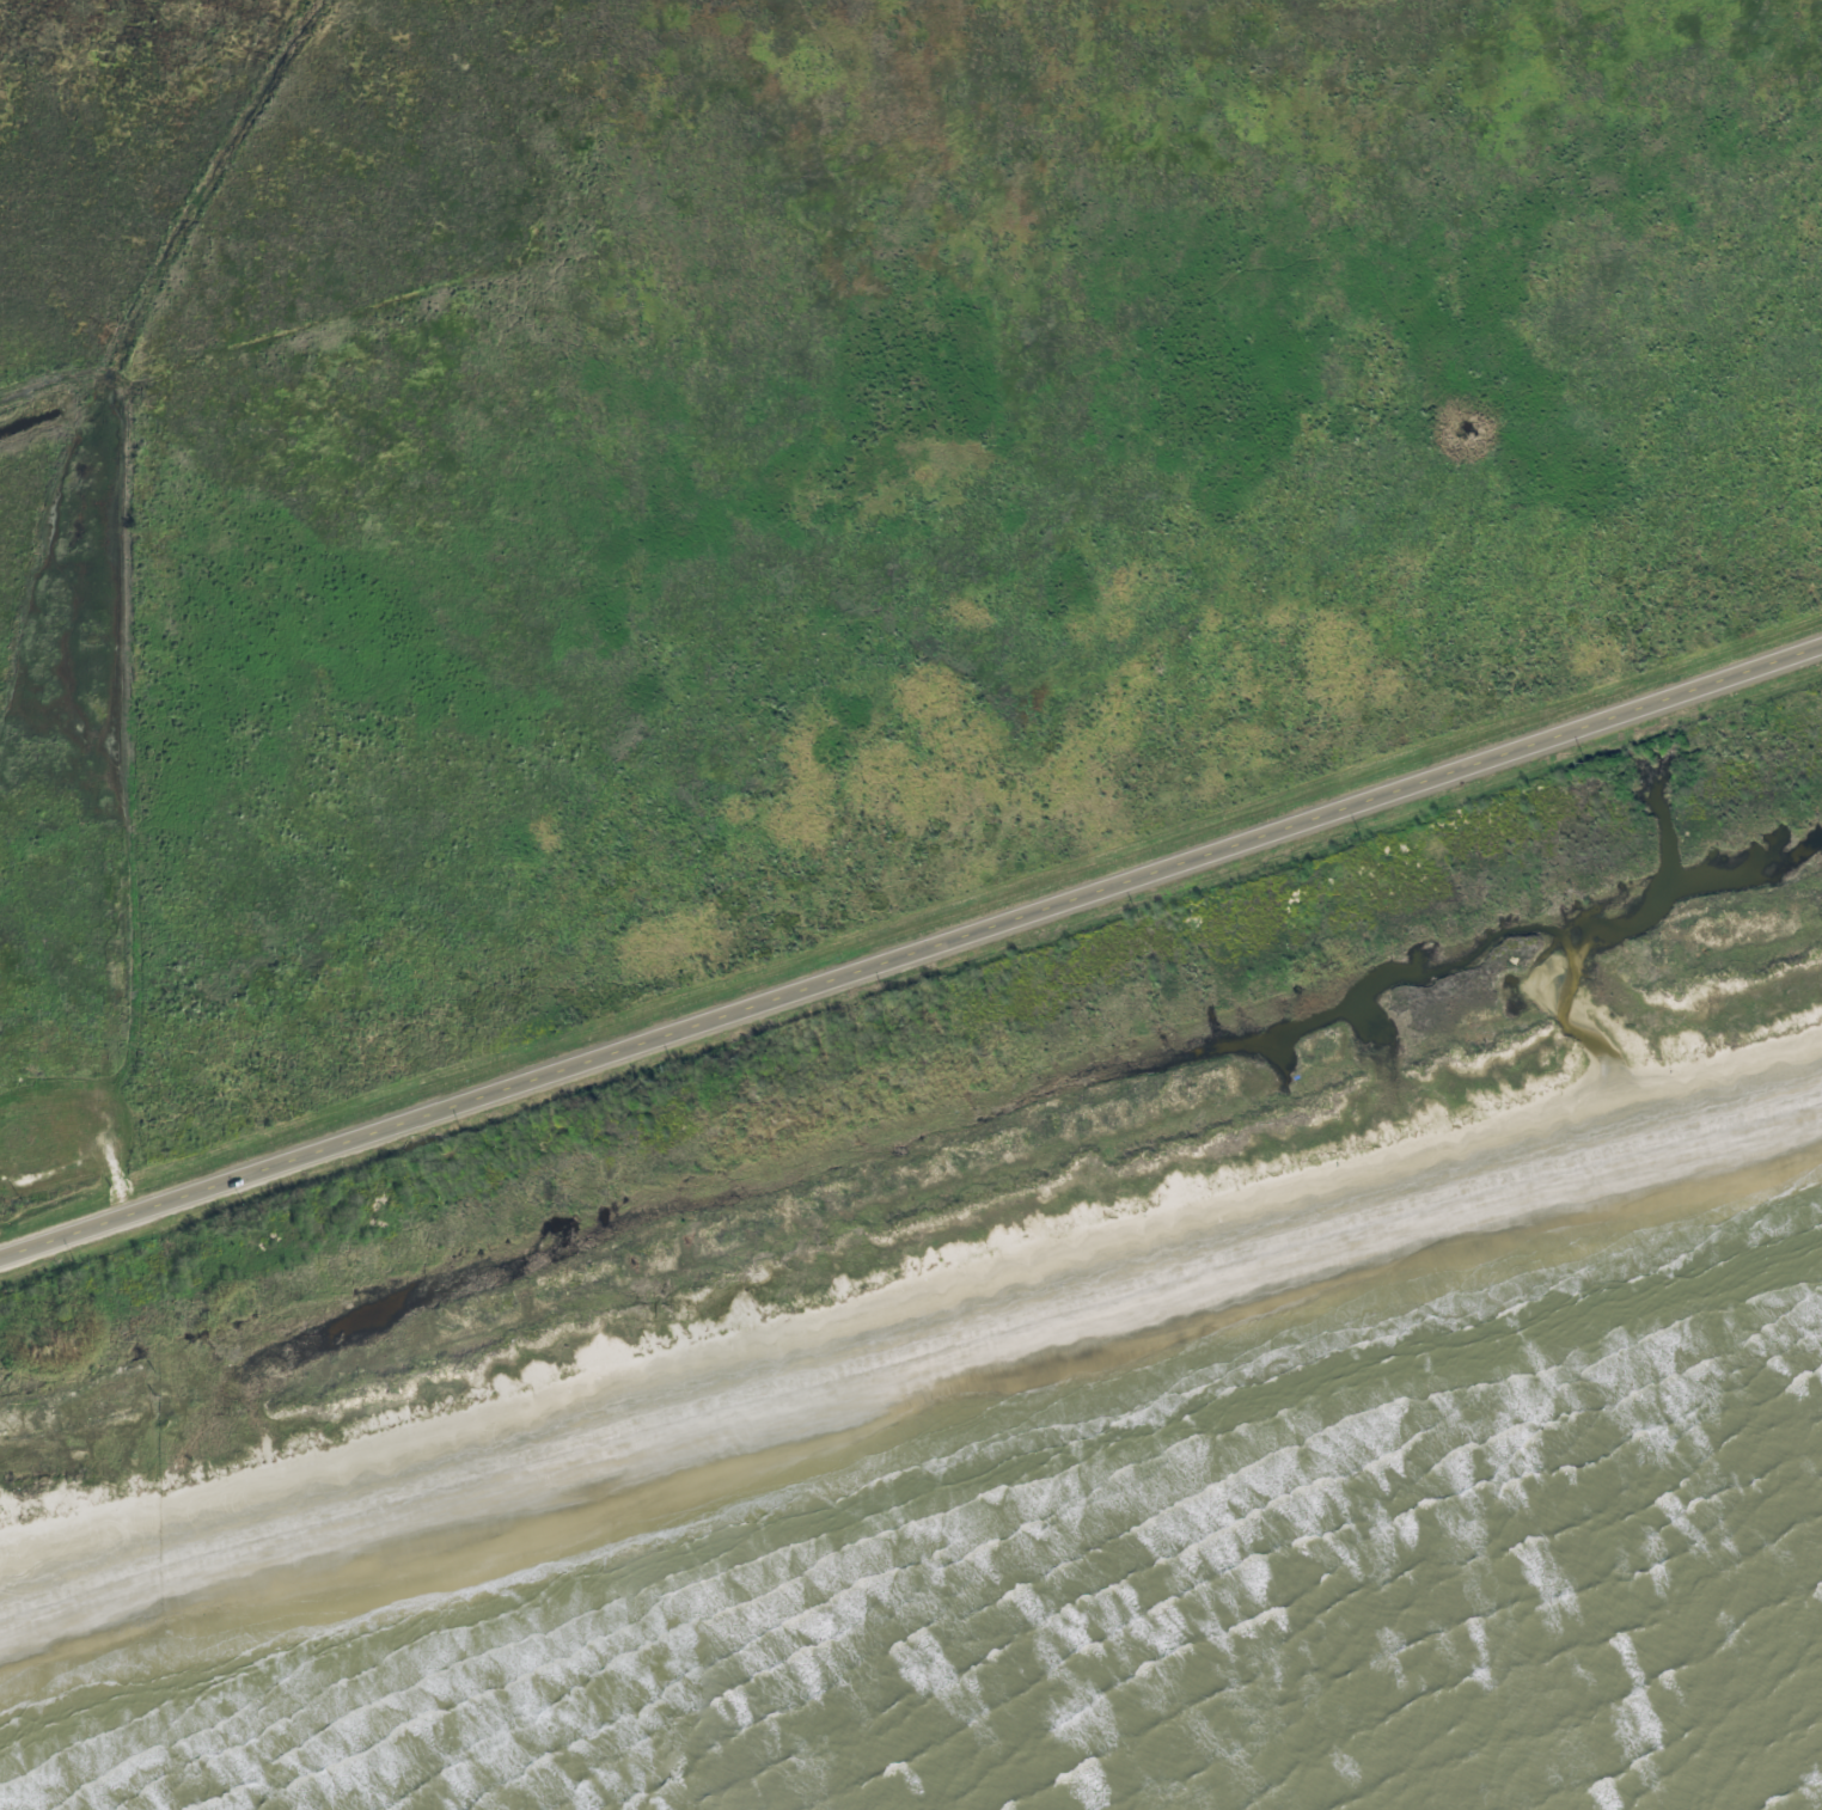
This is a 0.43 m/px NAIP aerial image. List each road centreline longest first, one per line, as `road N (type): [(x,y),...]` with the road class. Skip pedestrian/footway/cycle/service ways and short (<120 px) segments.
road 1 (tertiary): [(0,1262),(1821,646)]

